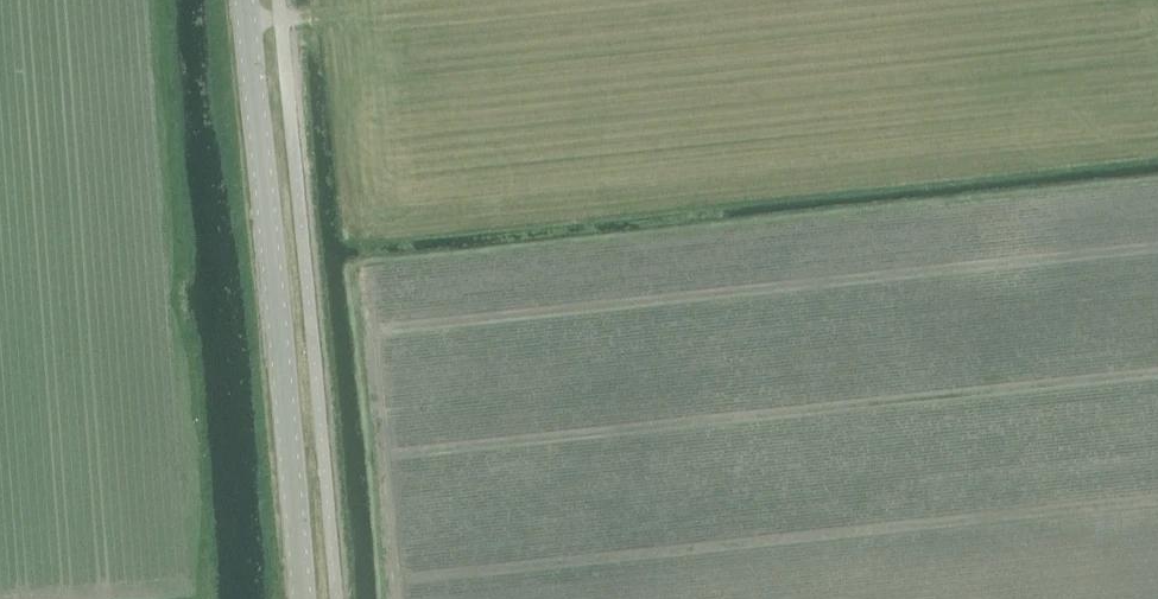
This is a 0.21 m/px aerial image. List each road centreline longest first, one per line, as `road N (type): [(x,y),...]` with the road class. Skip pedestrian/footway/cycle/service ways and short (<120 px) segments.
road 1 (tertiary): [(300,598),(245,0)]

